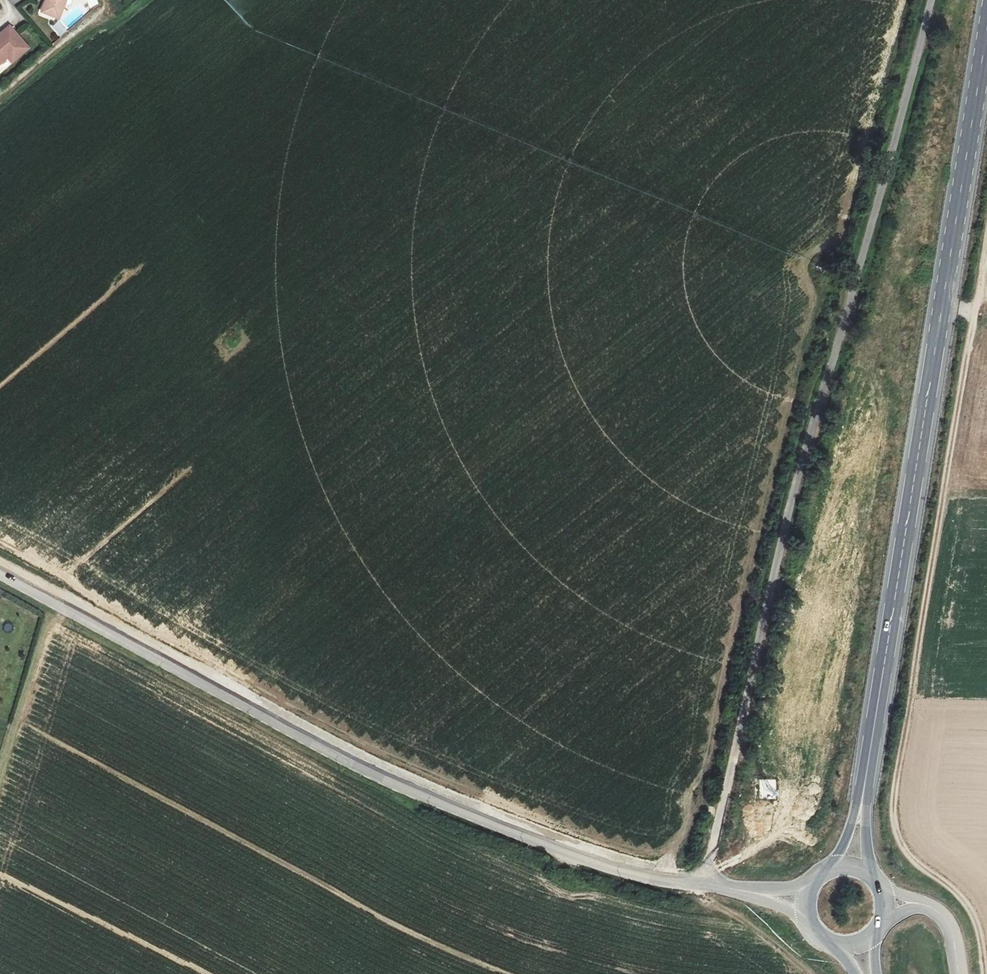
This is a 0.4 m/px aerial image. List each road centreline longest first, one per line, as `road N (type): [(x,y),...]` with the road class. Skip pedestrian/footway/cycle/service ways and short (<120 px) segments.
road 1 (secondary): [(850,868),(986,0)]
road 2 (unclassified): [(804,901),(659,880),(499,826),(338,752),(0,570)]
road 3 (track): [(0,99),(91,25),(105,0)]
road 4 (unclassified): [(884,905),(931,908),(946,921),(957,973)]

